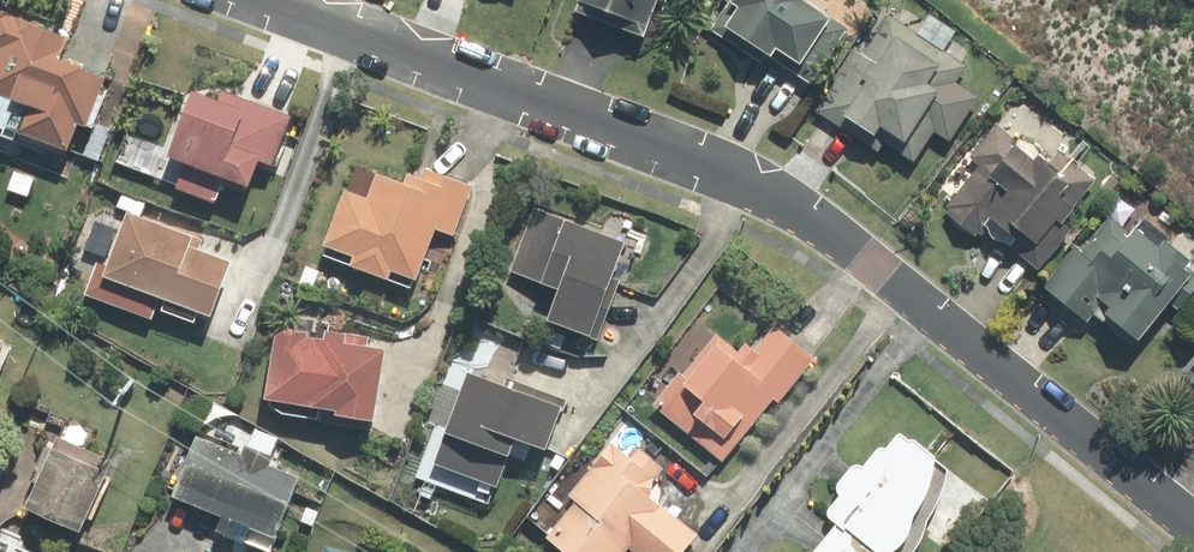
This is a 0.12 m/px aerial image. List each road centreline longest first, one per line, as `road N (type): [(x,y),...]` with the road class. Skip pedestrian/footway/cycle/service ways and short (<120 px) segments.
road 1 (residential): [(276,0),(771,194),(1193,531)]

